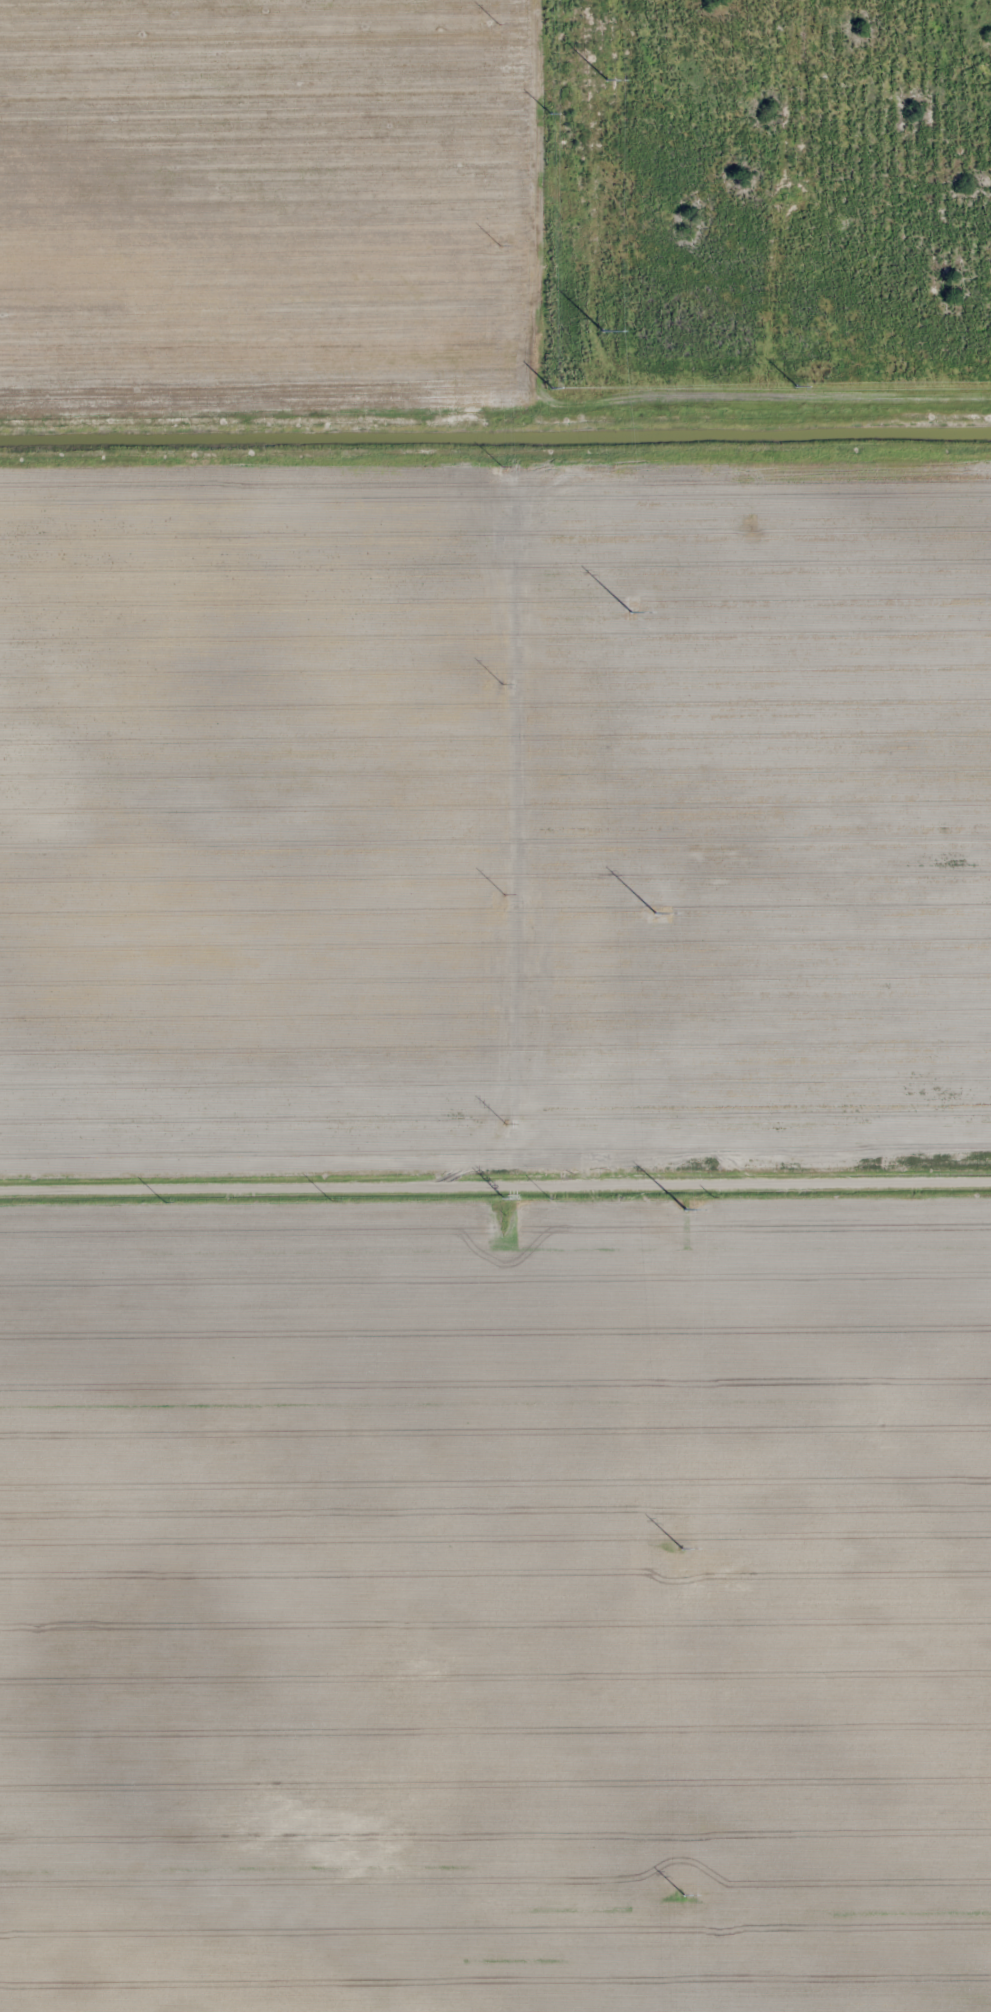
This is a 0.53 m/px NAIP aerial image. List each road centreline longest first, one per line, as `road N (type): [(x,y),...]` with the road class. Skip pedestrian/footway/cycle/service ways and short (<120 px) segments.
road 1 (residential): [(0,1172),(990,1167)]

